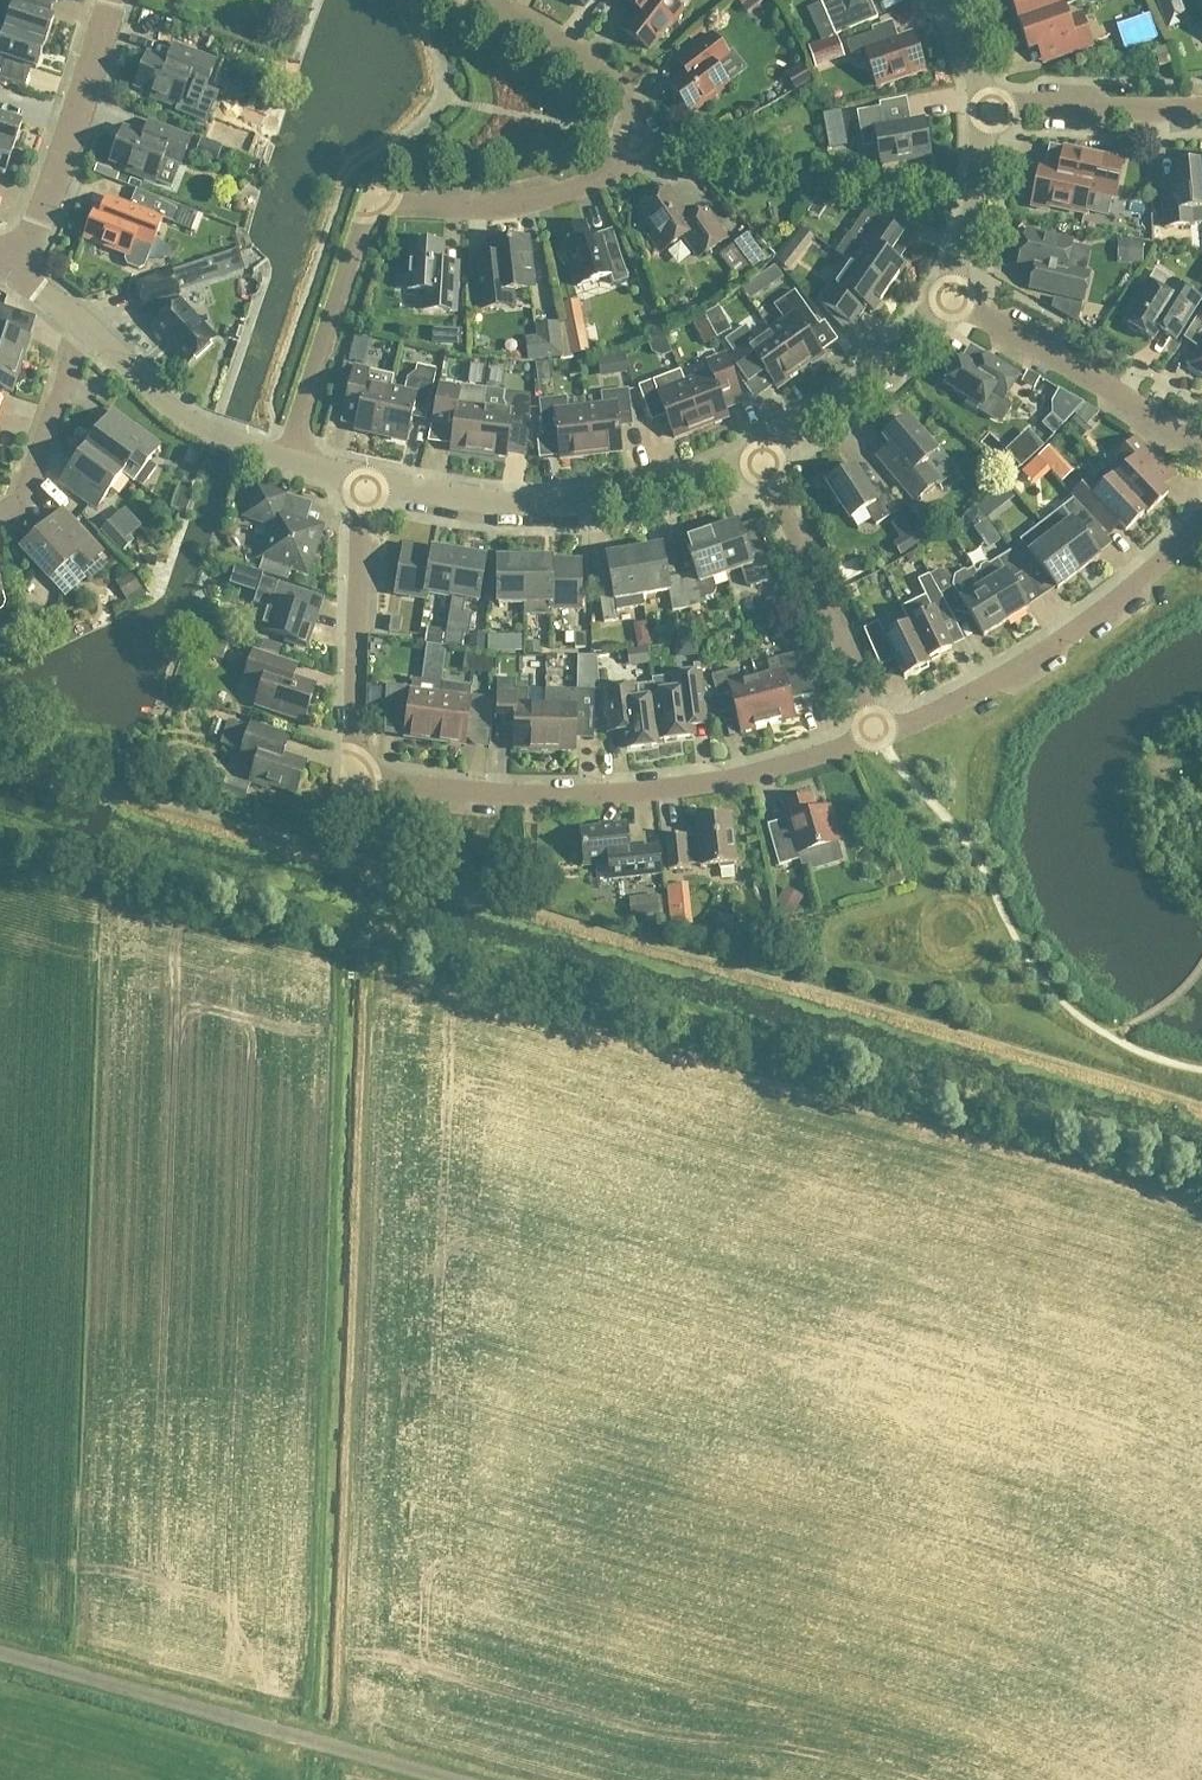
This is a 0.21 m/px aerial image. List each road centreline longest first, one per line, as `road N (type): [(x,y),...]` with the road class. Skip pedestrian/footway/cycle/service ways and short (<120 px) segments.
road 1 (residential): [(877,738),(750,777),(587,798),(450,793),(355,777),(359,482)]
road 2 (residential): [(289,463),(369,206),(476,212),(554,199),(606,179),(631,154),(634,121),(612,84),(564,41),(479,0)]
road 3 (unclassified): [(416,1779),(0,1662)]
road 4 (residential): [(762,457),(669,489),(580,504),(494,505),(359,482)]
road 5 (residential): [(877,738),(1010,691),(1201,521)]
road 6 (residential): [(1201,461),(943,297)]
road 7 (residential): [(877,738),(762,457)]
road 8 (residential): [(11,270),(47,198),(115,0)]
road 9 (residential): [(943,297),(891,357),(762,457)]
road 10 (residential): [(289,463),(207,435),(95,338)]
road 11 (residential): [(982,107),(1201,110)]
road 12 (residential): [(95,338),(27,483),(0,516)]

